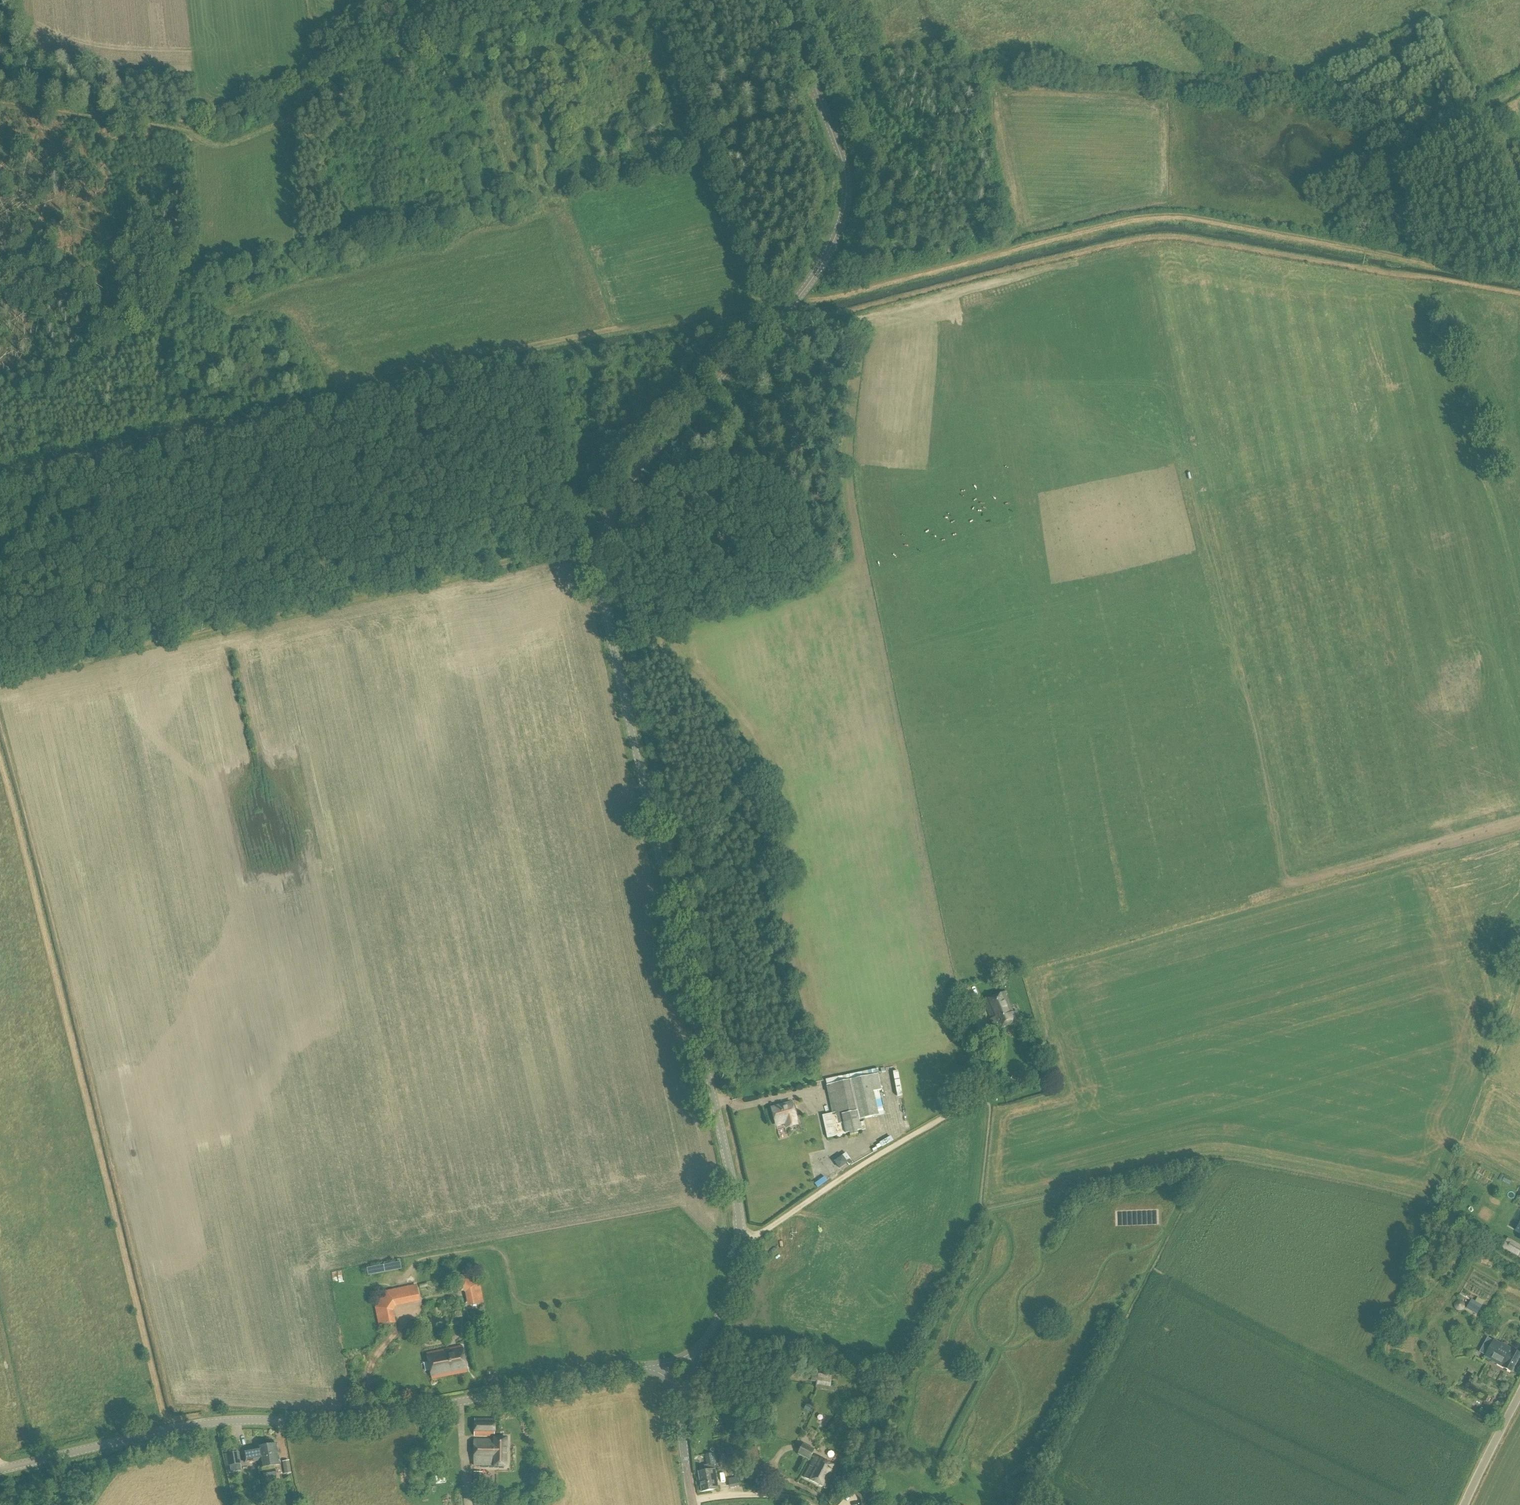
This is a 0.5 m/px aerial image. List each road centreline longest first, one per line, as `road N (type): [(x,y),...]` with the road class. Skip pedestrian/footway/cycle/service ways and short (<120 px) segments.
road 1 (tertiary): [(707,1338),(739,1261),(739,1209),(607,615),(602,543),(633,478),(781,315),(833,236),(843,181),(780,0)]
road 2 (tertiary): [(0,1469),(209,1423),(354,1421),(644,1367)]
road 3 (track): [(978,1097),(743,1239)]
road 4 (track): [(184,133),(0,105)]
road 5 (unclassified): [(1465,1504),(1519,1394)]

